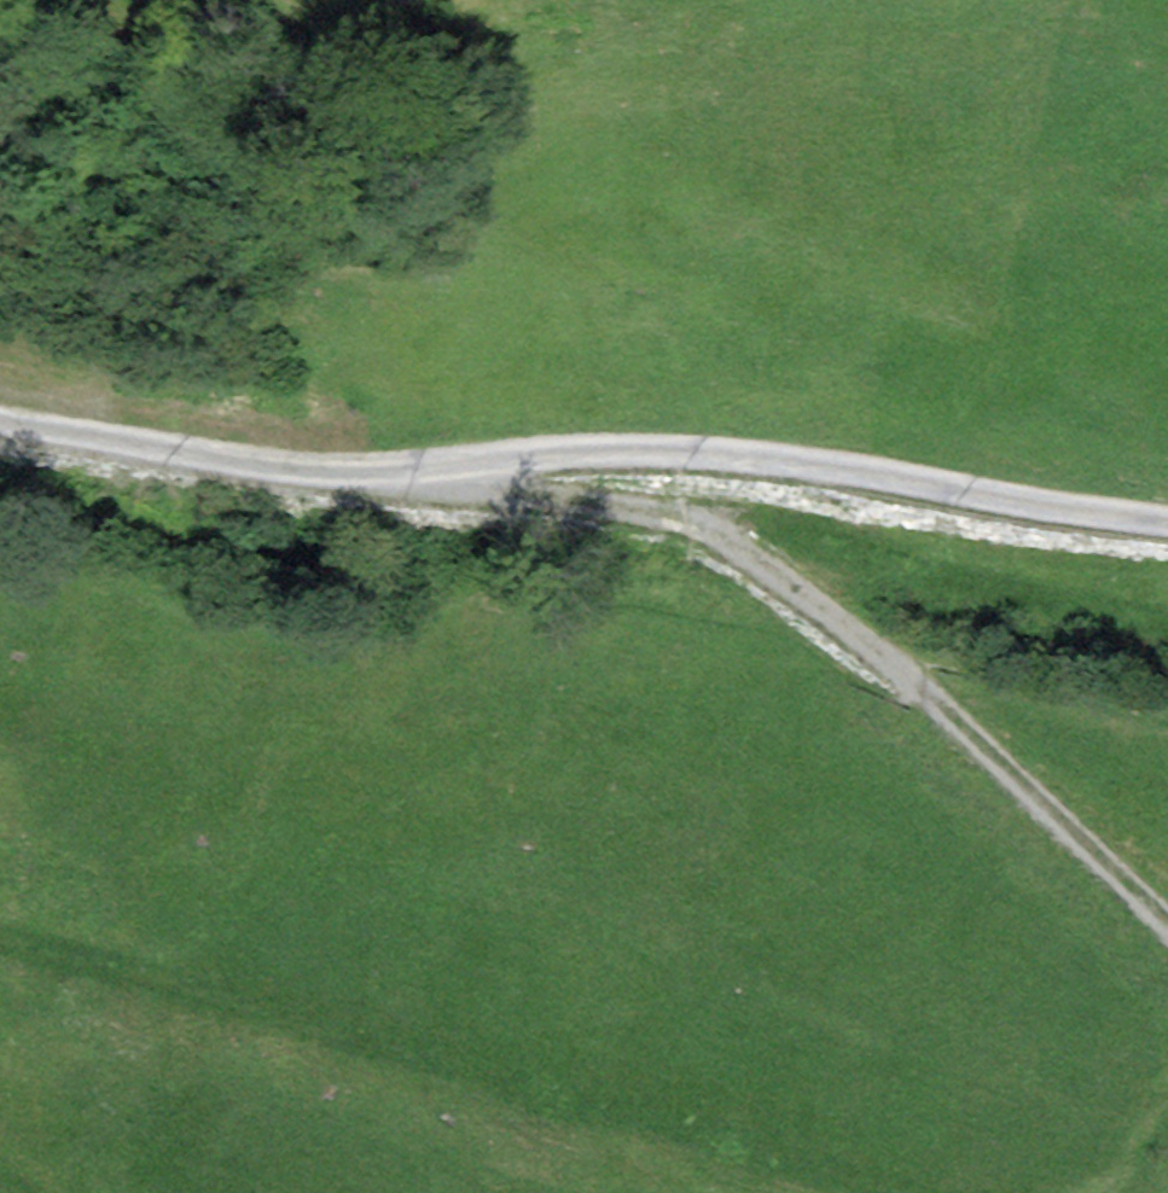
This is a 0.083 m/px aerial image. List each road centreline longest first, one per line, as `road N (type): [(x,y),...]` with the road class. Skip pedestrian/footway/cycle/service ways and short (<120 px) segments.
road 1 (residential): [(0,422),(338,470),(411,471),(572,452),(702,453),(1167,521)]
road 2 (track): [(0,935),(250,991),(931,1192)]
road 3 (track): [(411,471),(479,492),(695,524),(957,705),(1167,915)]
road 4 (track): [(695,524),(1167,627)]

